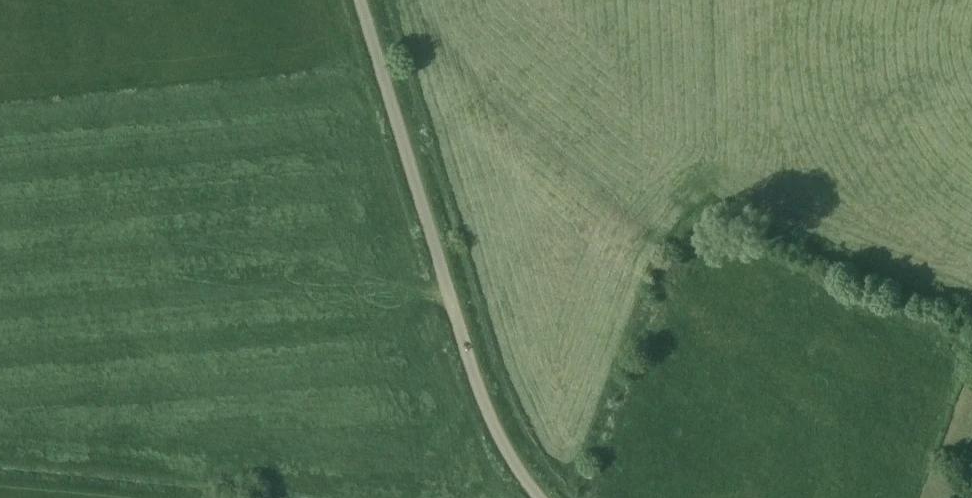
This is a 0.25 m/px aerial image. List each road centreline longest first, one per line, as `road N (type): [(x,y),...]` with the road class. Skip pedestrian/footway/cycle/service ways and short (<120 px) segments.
road 1 (unclassified): [(540,497),(480,396),(361,0)]

